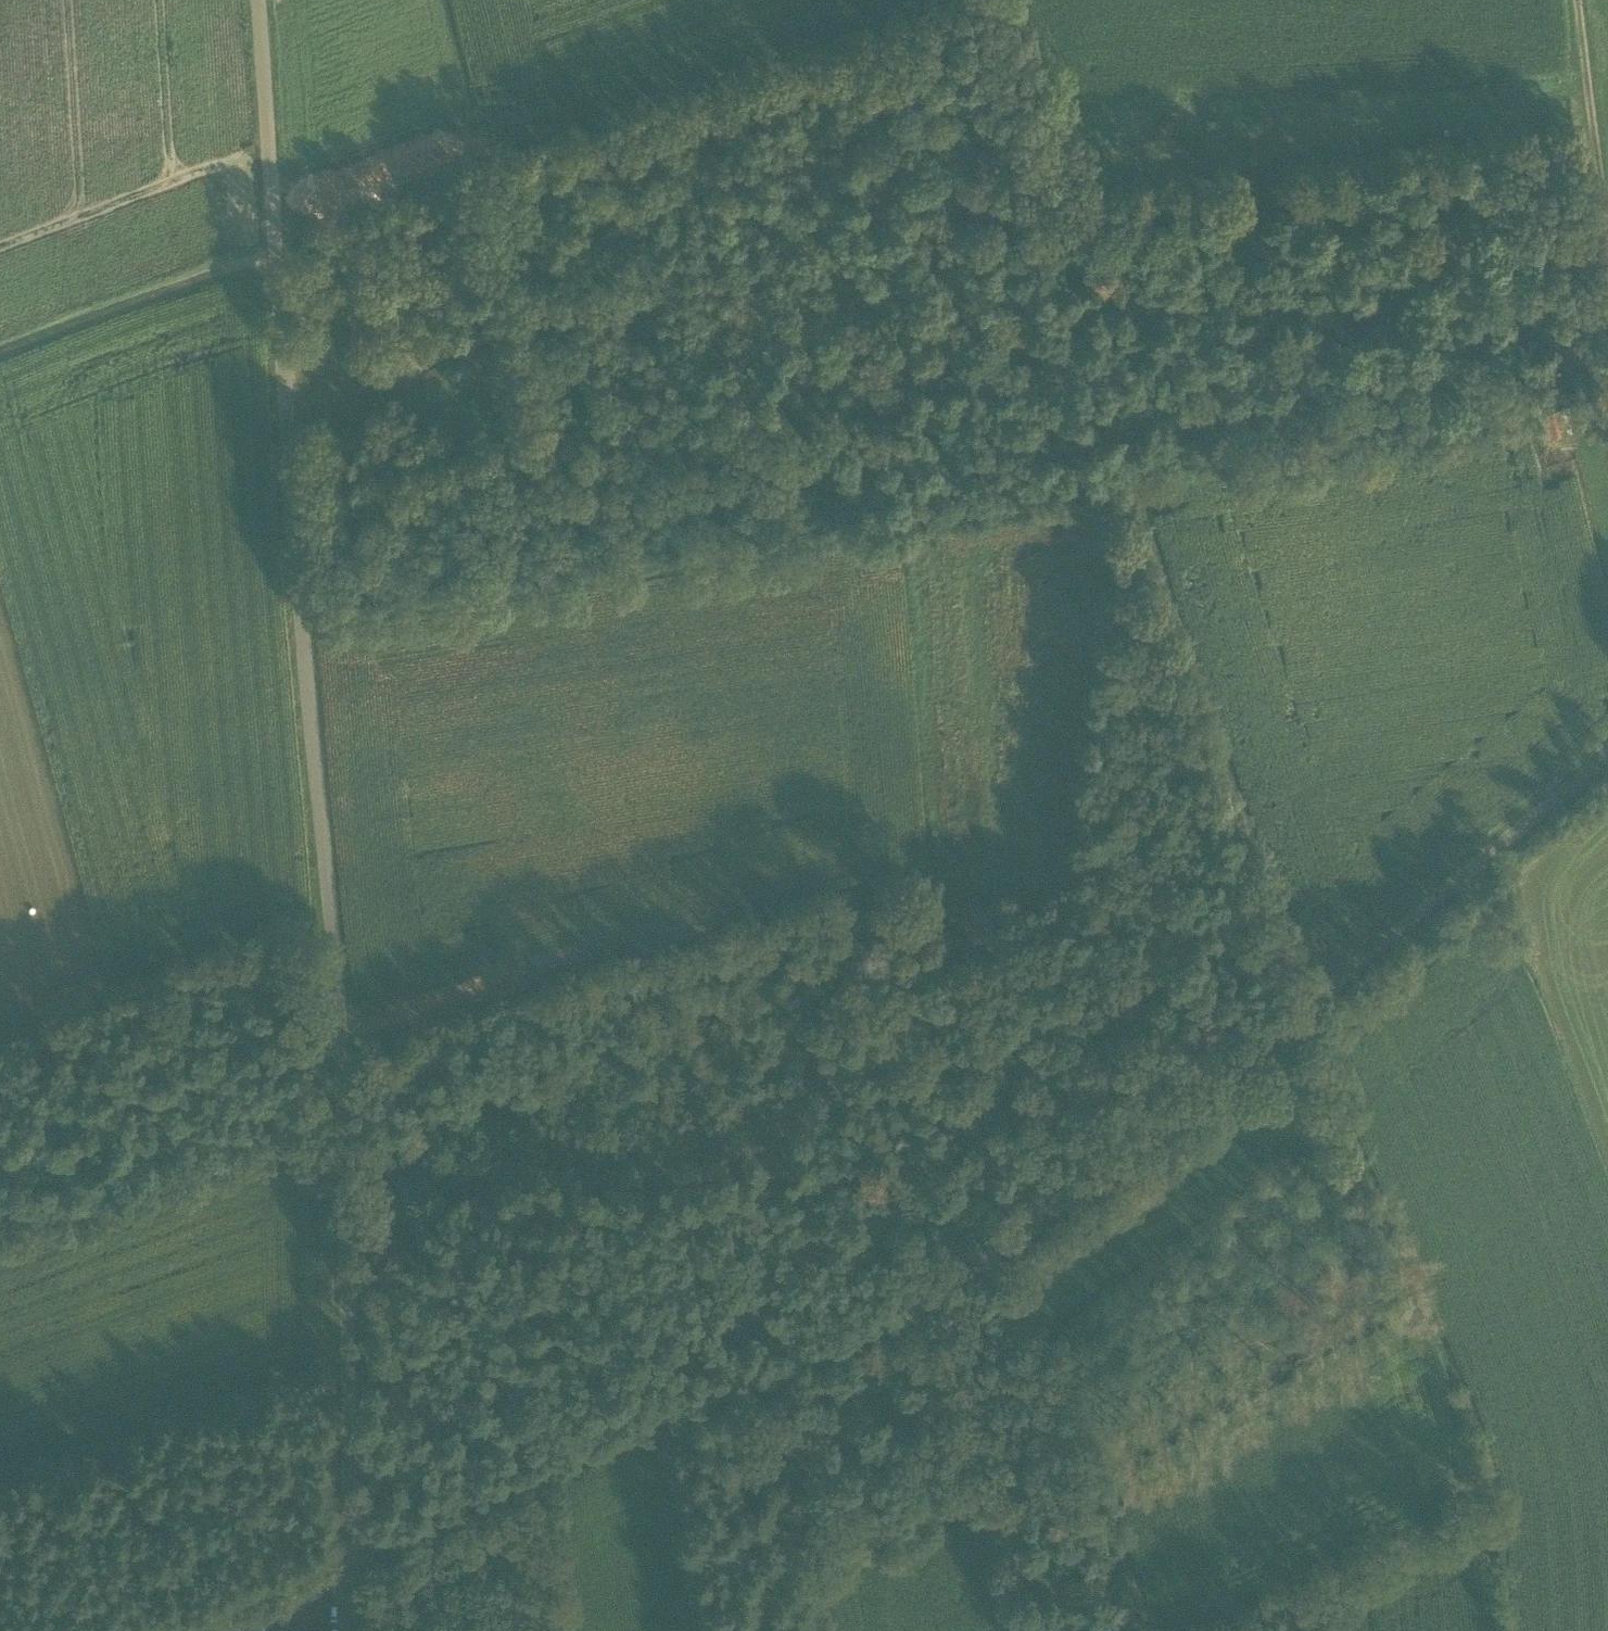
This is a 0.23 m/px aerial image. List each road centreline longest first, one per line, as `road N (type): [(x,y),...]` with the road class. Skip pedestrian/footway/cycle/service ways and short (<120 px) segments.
road 1 (unclassified): [(261,0),(339,1014),(348,1558)]
road 2 (unclassified): [(1607,765),(940,1296),(348,1558)]
road 3 (track): [(921,1304),(981,1446),(1001,1532),(1074,1602),(1138,1630)]
road 4 (track): [(1047,1215),(1012,1162),(959,1109),(950,1069),(956,897)]
road 5 (track): [(0,355),(275,255)]
road 6 (track): [(1579,0),(1607,189)]
road 7 (track): [(348,1558),(187,1630)]

